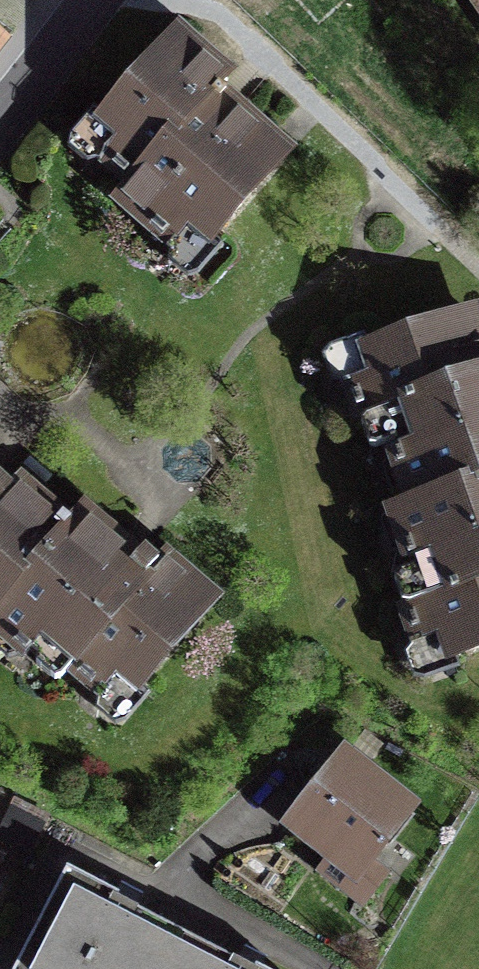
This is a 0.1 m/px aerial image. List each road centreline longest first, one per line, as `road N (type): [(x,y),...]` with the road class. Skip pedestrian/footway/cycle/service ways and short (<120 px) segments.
road 1 (residential): [(92,0),(0,116)]

